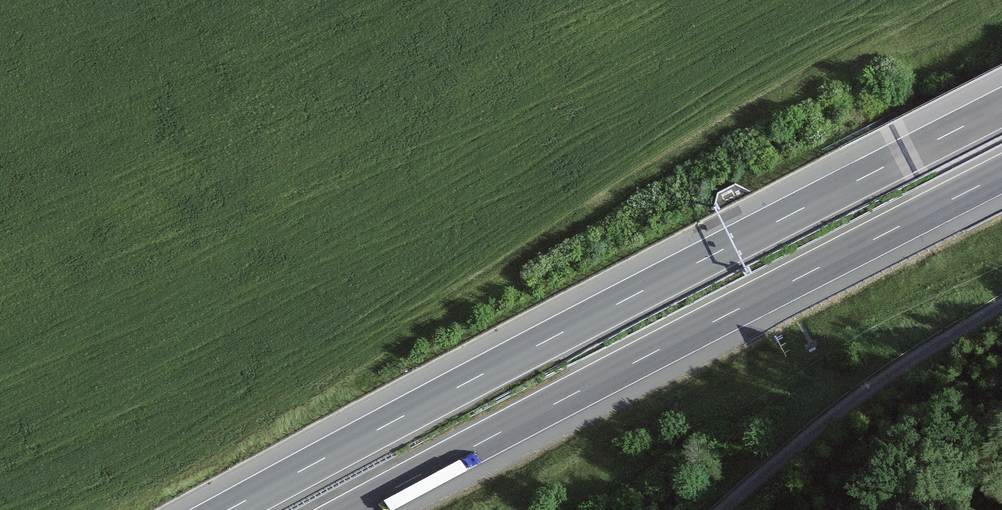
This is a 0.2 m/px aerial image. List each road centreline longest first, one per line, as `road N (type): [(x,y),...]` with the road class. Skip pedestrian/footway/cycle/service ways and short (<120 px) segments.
road 1 (motorway): [(1001,107),(228,509)]
road 2 (motorway): [(354,509),(1001,174)]
road 3 (track): [(723,509),(870,390),(1001,305)]

